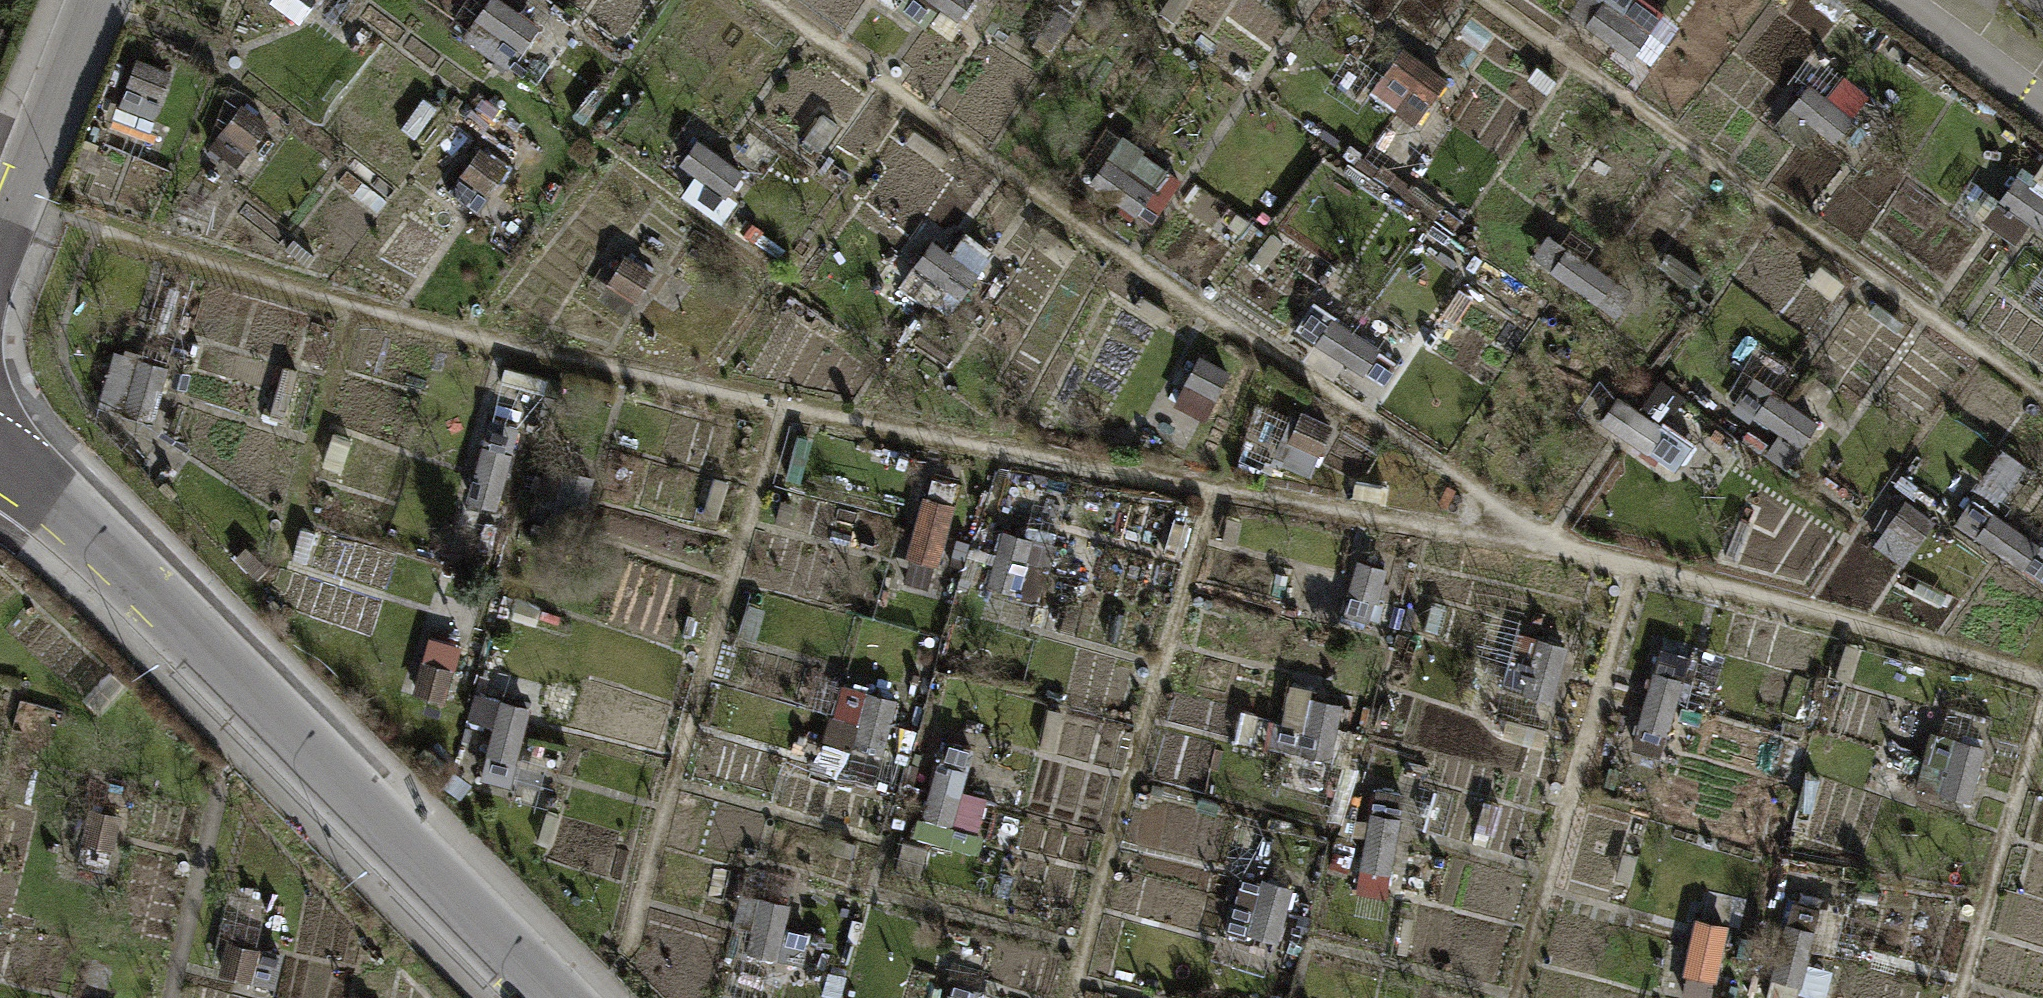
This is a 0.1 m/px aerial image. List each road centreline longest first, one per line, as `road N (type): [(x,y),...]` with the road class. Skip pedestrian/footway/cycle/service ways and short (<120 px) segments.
road 1 (tertiary): [(0,466),(46,495),(198,639),(552,997)]
road 2 (unclassified): [(0,239),(89,0)]

